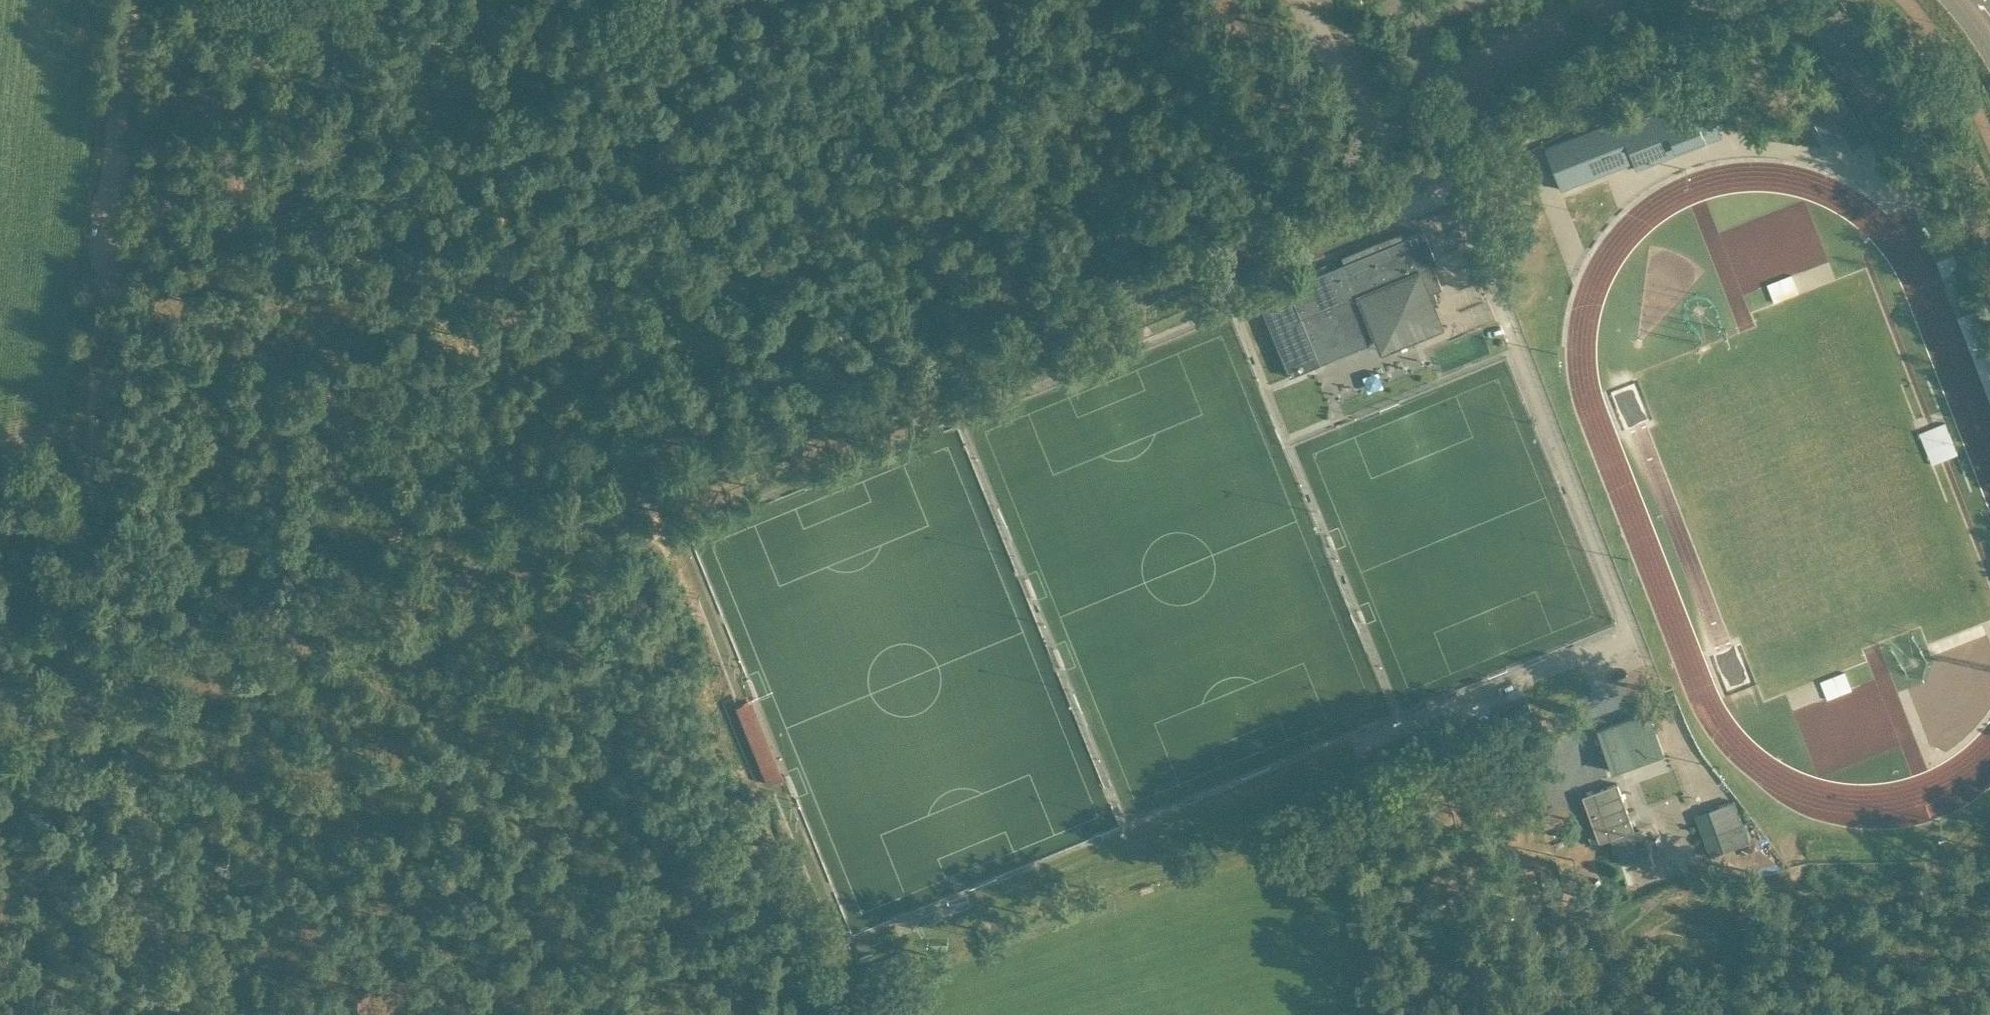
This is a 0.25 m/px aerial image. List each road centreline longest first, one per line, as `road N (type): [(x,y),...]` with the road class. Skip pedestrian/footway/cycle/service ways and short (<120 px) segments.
road 1 (track): [(133,0),(89,450)]
road 2 (unclassified): [(1405,182),(1527,125),(1737,0)]
road 3 (track): [(65,714),(86,805),(179,1014)]
road 4 (track): [(65,714),(89,450)]
road 5 (track): [(1719,1014),(1696,952),(1670,935),(1558,1014)]
road 6 (unclassified): [(1405,182),(1304,0)]

